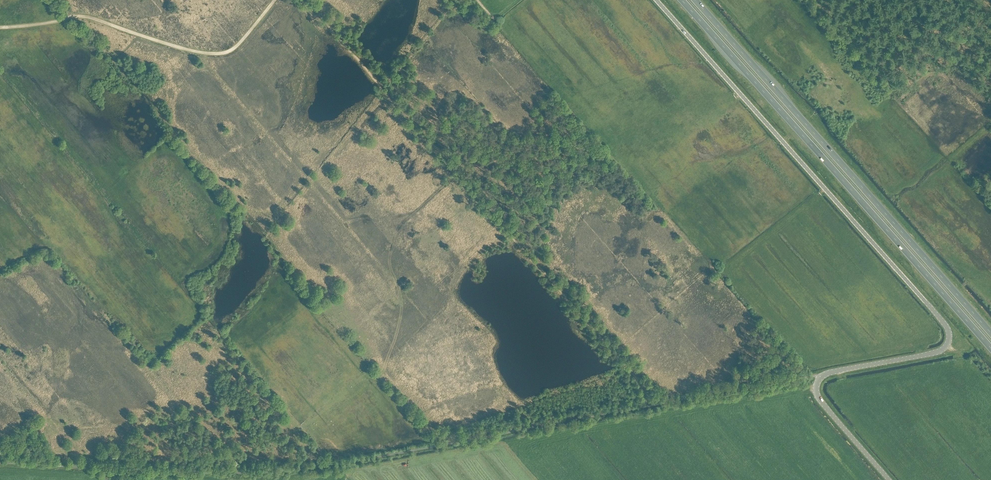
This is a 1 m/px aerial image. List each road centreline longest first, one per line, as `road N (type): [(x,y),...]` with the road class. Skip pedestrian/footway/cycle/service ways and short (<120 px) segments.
road 1 (unclassified): [(823,374),(938,351),(950,339),(947,326),(656,0)]
road 2 (track): [(305,0),(656,405)]
road 3 (trunk): [(682,0),(990,348)]
road 4 (trunk): [(990,333),(695,0)]
road 5 (track): [(0,28),(82,16),(194,52),(225,53),(273,0)]
road 6 (unclassified): [(823,374),(819,399),(890,479)]

